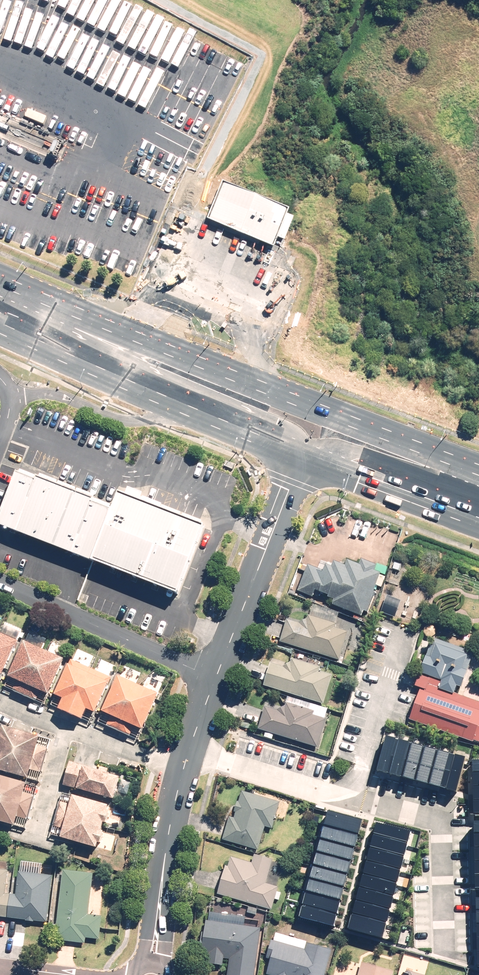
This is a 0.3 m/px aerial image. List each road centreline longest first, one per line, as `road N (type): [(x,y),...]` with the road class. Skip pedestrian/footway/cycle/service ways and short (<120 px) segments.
road 1 (primary): [(10,285),(478,467)]
road 2 (residential): [(158,922),(191,746),(302,460)]
road 3 (primary): [(10,285),(100,345),(288,425),(306,442),(302,460)]
road 4 (primary): [(198,415),(0,326)]
road 5 (primary): [(198,415),(116,416),(48,392),(3,399)]
road 6 (primary): [(302,460),(314,449),(349,446),(478,495)]
road 7 (primary): [(478,524),(302,460)]

